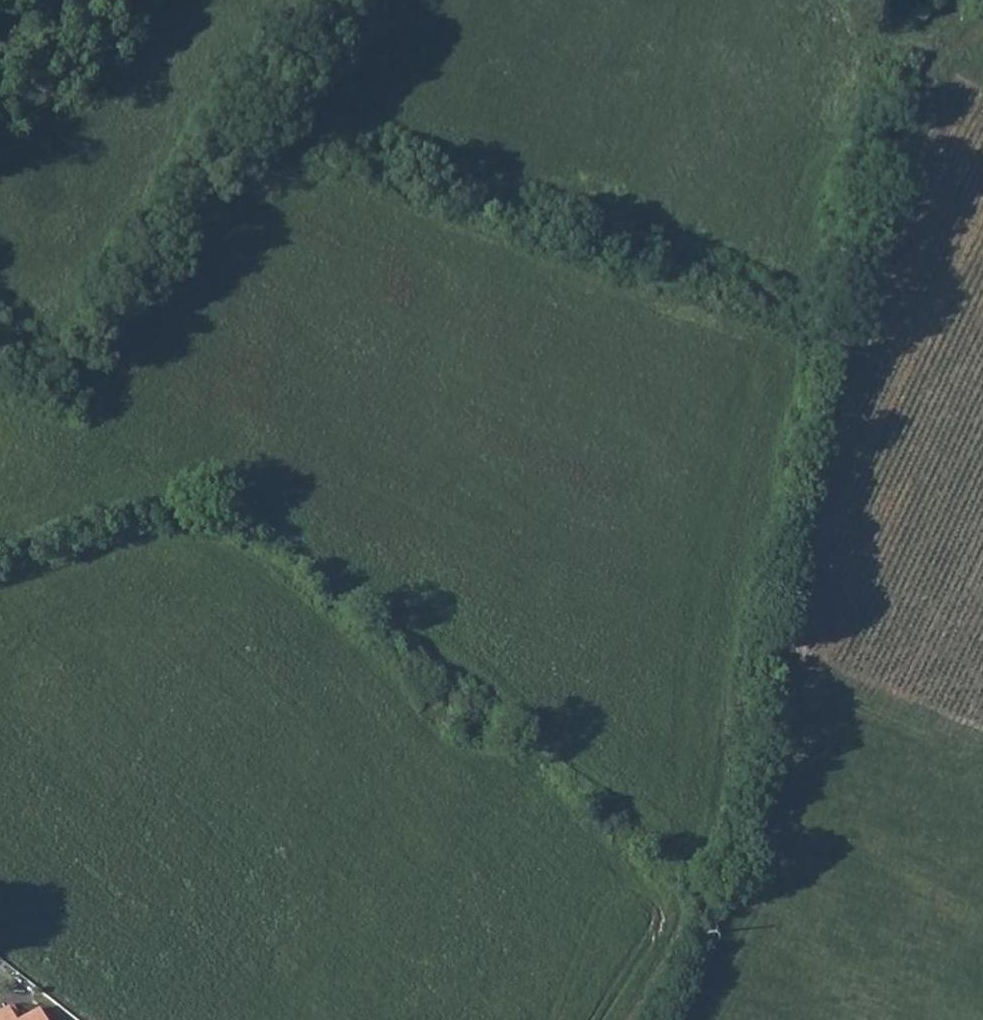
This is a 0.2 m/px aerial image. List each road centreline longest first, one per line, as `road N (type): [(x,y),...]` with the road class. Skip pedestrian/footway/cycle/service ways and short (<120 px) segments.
road 1 (track): [(685,1019),(764,878),(793,663),(862,319),(952,0)]
road 2 (track): [(982,738),(793,663)]

